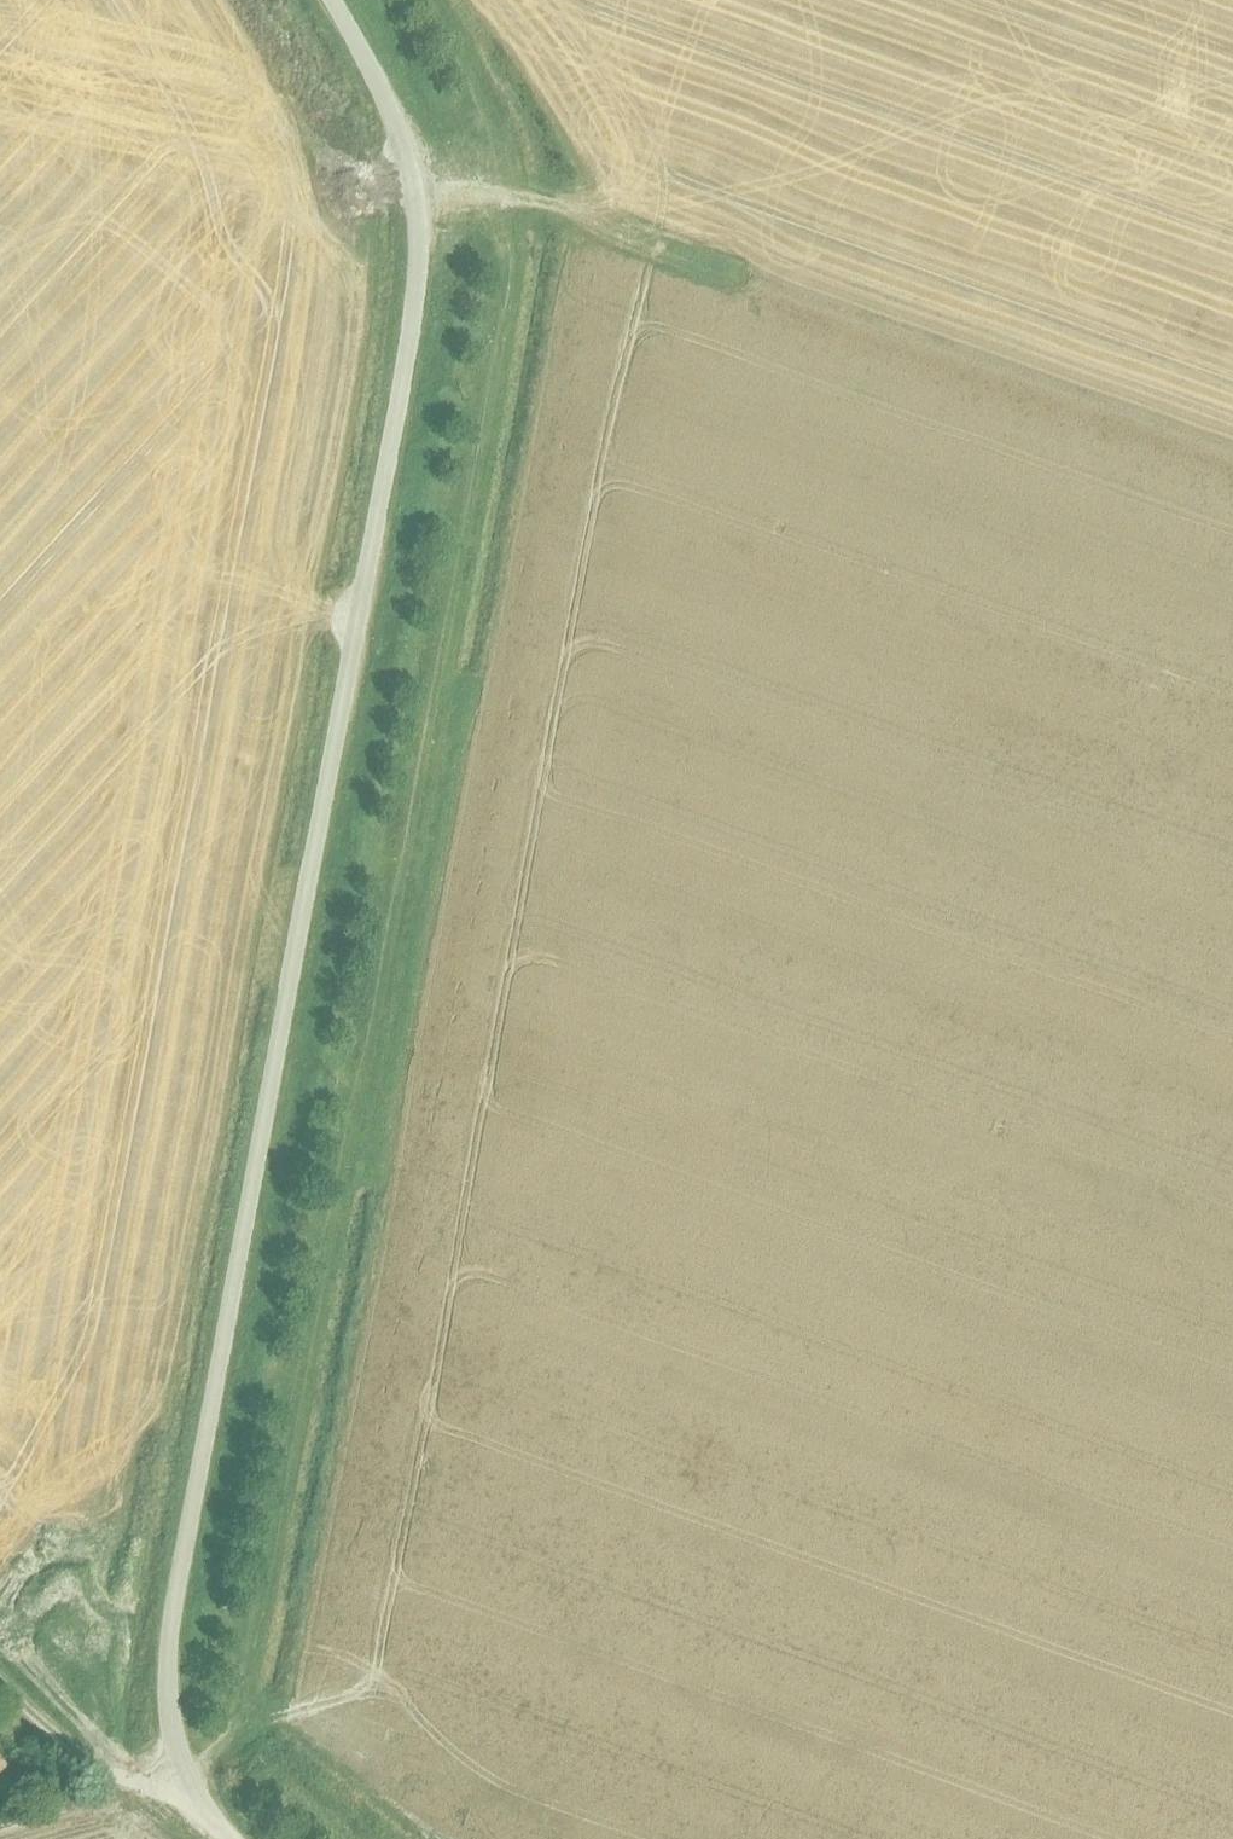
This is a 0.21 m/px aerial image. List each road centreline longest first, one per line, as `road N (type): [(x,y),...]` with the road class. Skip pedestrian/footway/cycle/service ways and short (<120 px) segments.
road 1 (unclassified): [(229,1838),(204,1809),(178,1751),(167,1647),(416,267),(413,195),(397,137),(329,0)]

